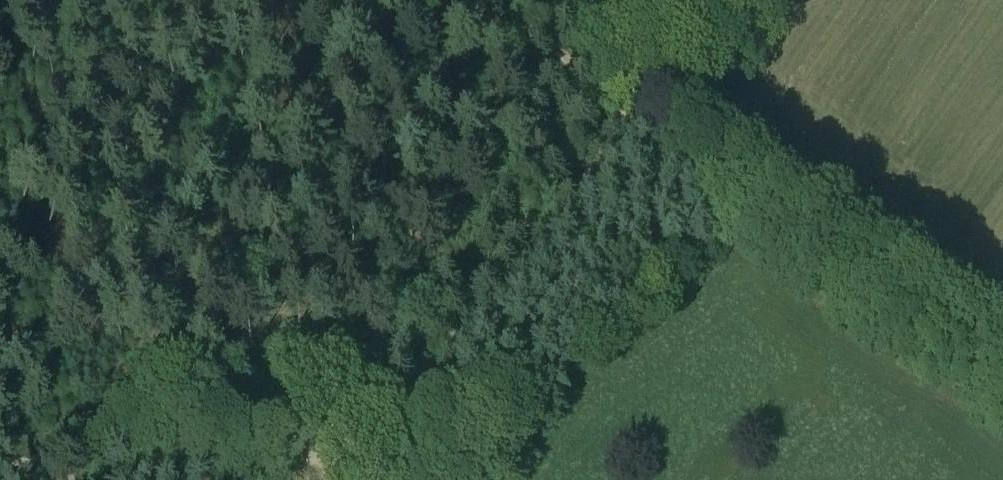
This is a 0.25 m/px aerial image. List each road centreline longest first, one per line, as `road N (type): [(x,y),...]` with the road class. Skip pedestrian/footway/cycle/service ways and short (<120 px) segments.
road 1 (track): [(626,116),(1002,374)]
road 2 (track): [(60,451),(121,423),(154,419),(339,459),(394,448),(426,430)]
road 3 (track): [(426,430),(626,116)]
road 4 (track): [(512,0),(626,116)]
road 5 (track): [(626,116),(699,0)]

